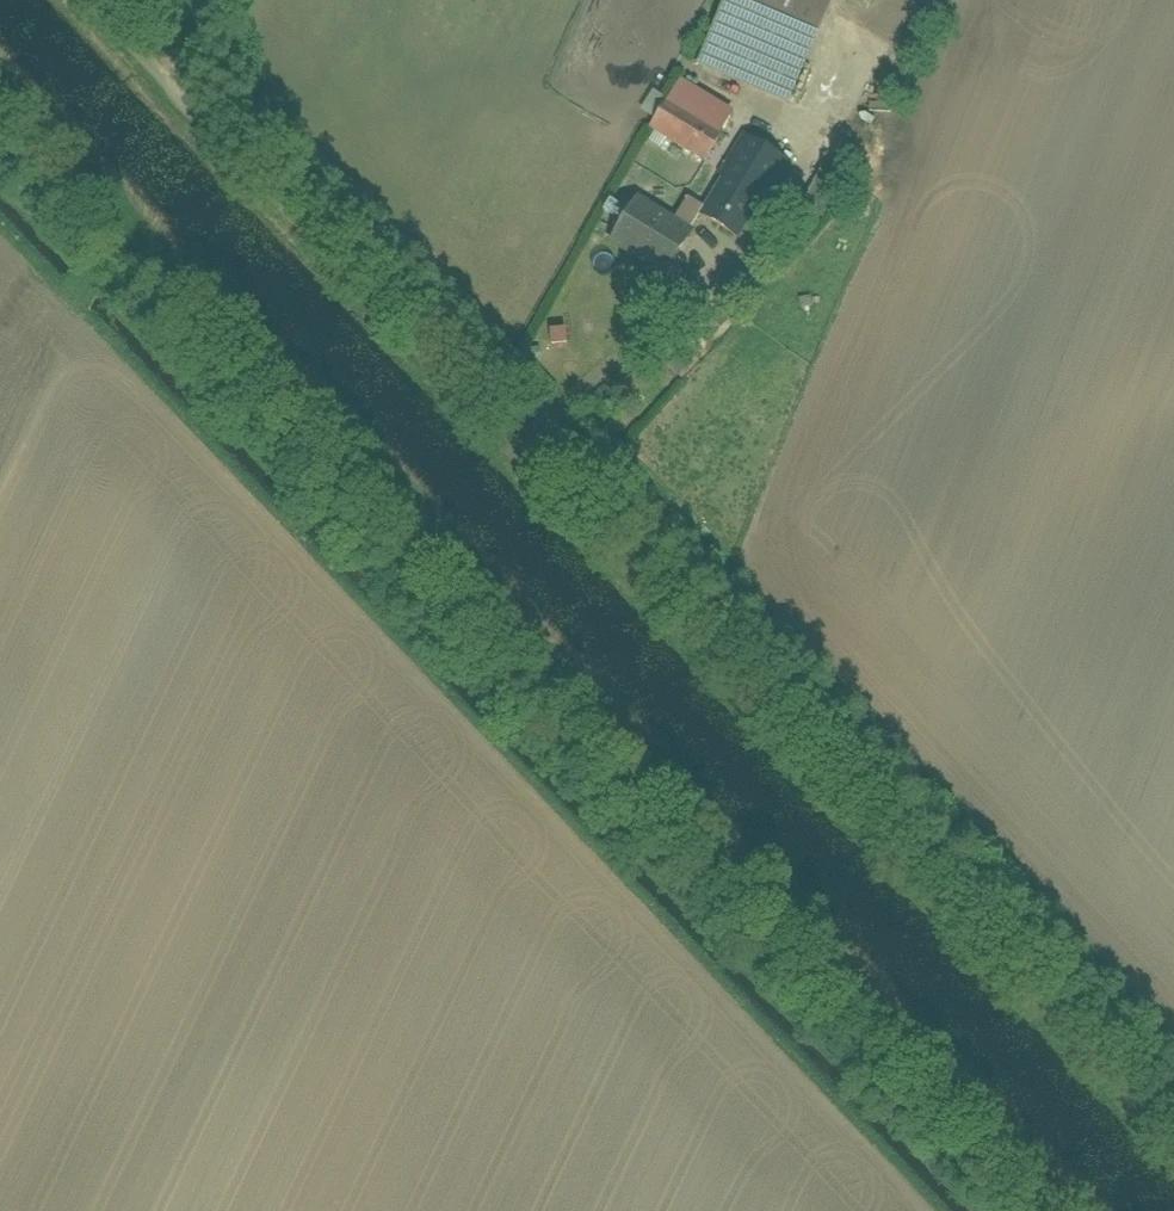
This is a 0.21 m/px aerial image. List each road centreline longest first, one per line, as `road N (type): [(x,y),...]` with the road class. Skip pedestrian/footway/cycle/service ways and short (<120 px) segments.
road 1 (unclassified): [(92,0),(1173,1140)]

